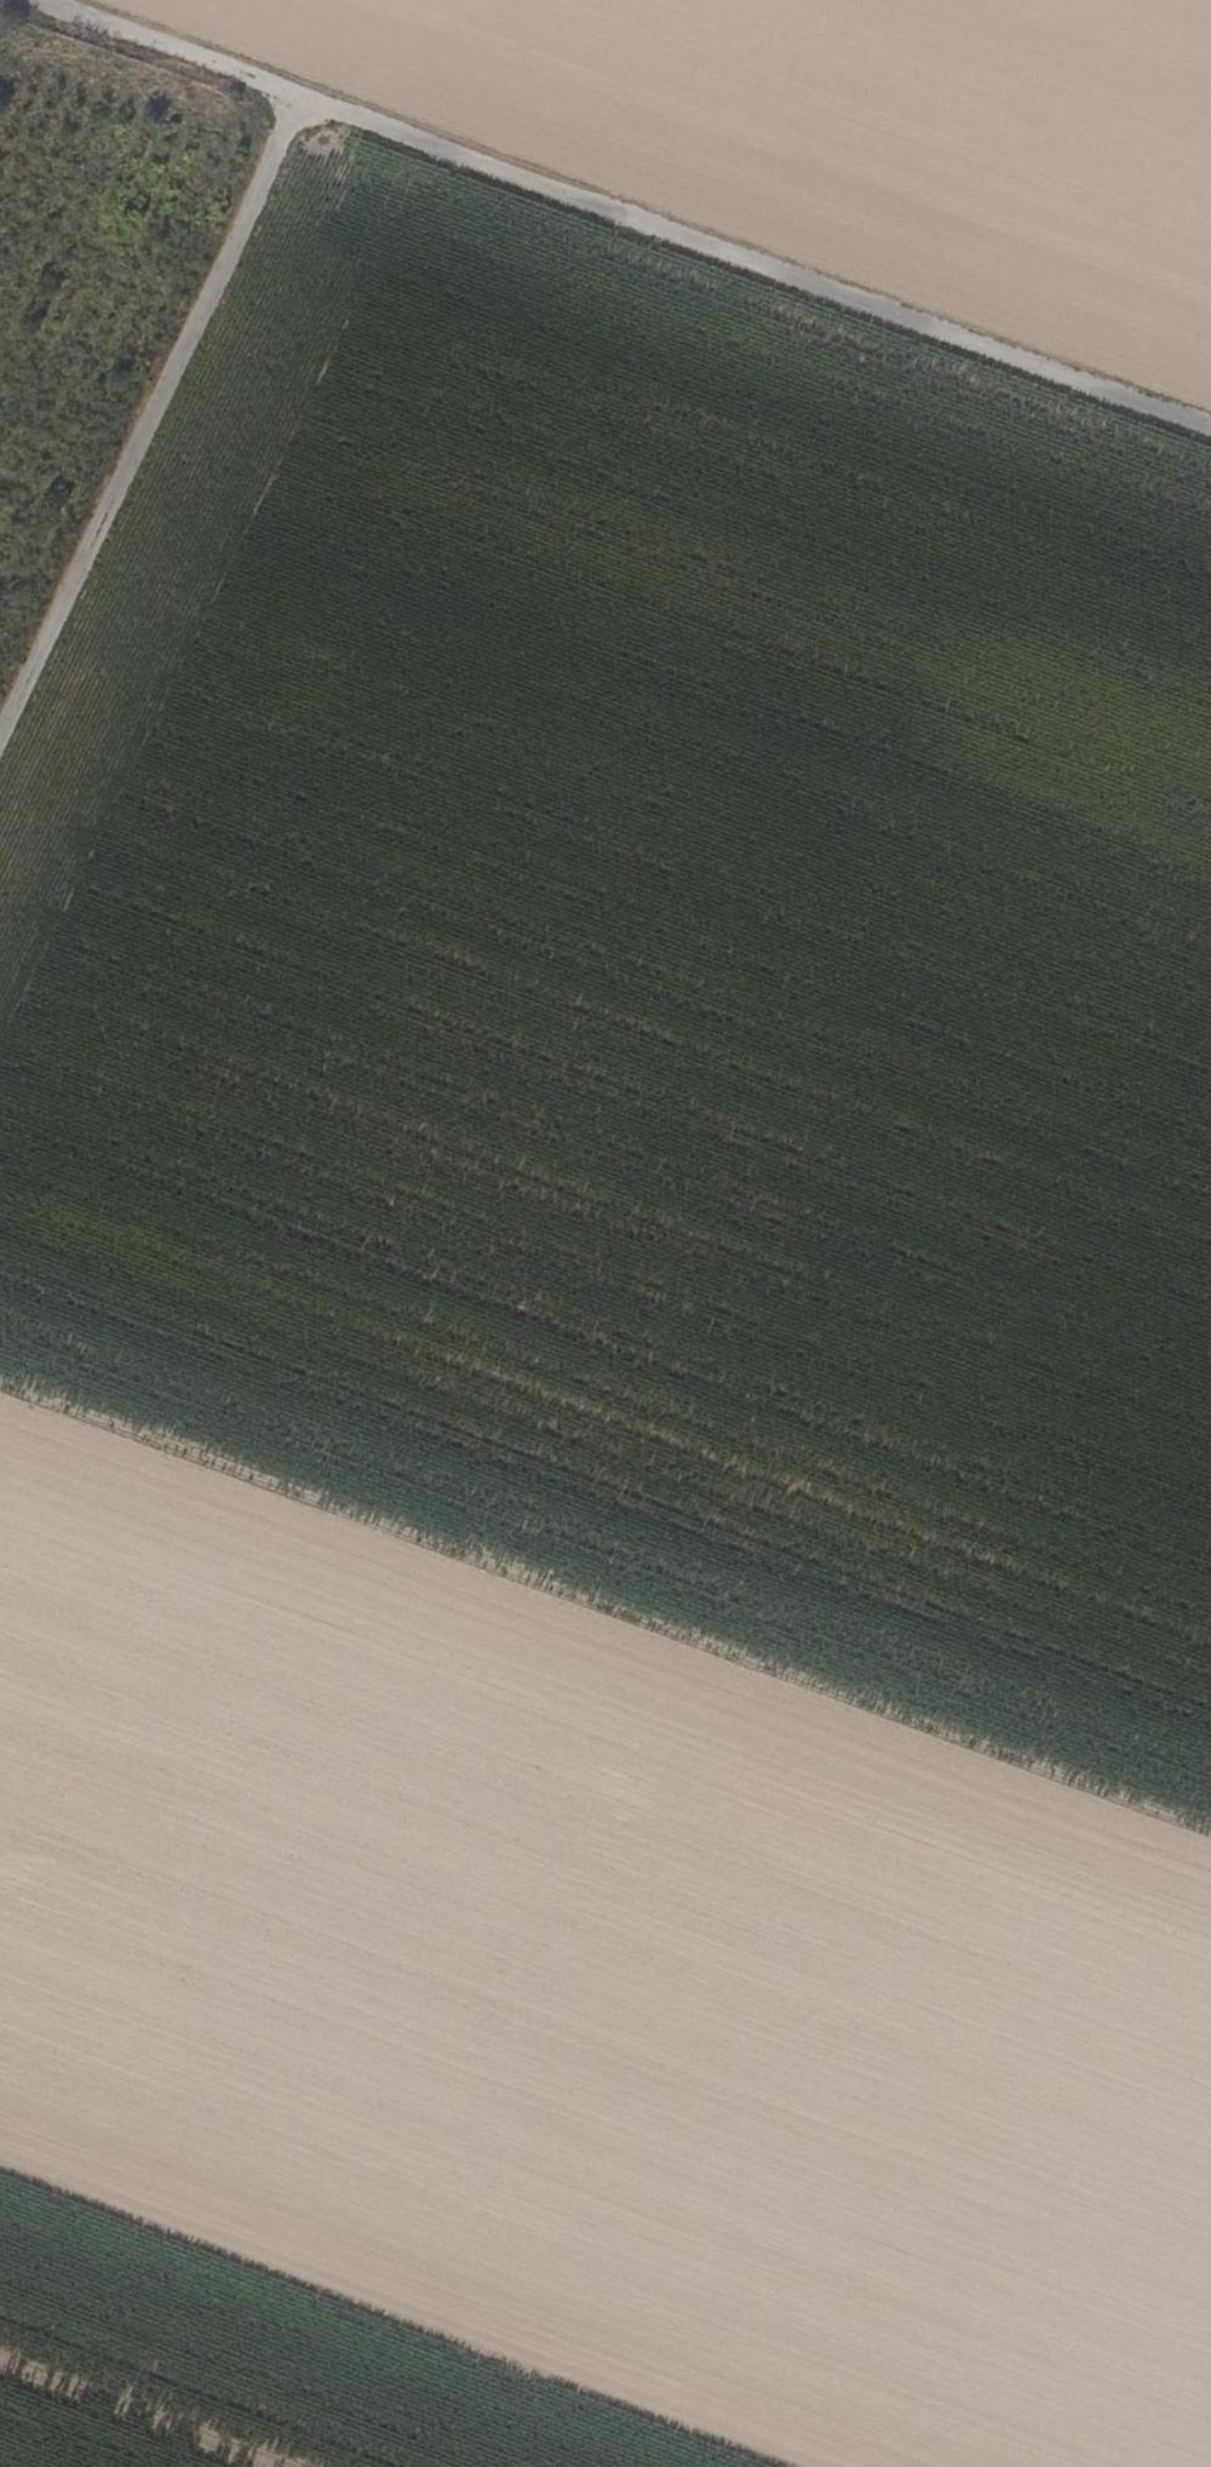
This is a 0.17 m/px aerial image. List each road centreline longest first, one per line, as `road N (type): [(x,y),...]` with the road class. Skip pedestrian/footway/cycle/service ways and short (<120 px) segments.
road 1 (track): [(307,120),(1210,436)]
road 2 (track): [(0,788),(307,120)]
road 3 (track): [(0,7),(307,120)]

